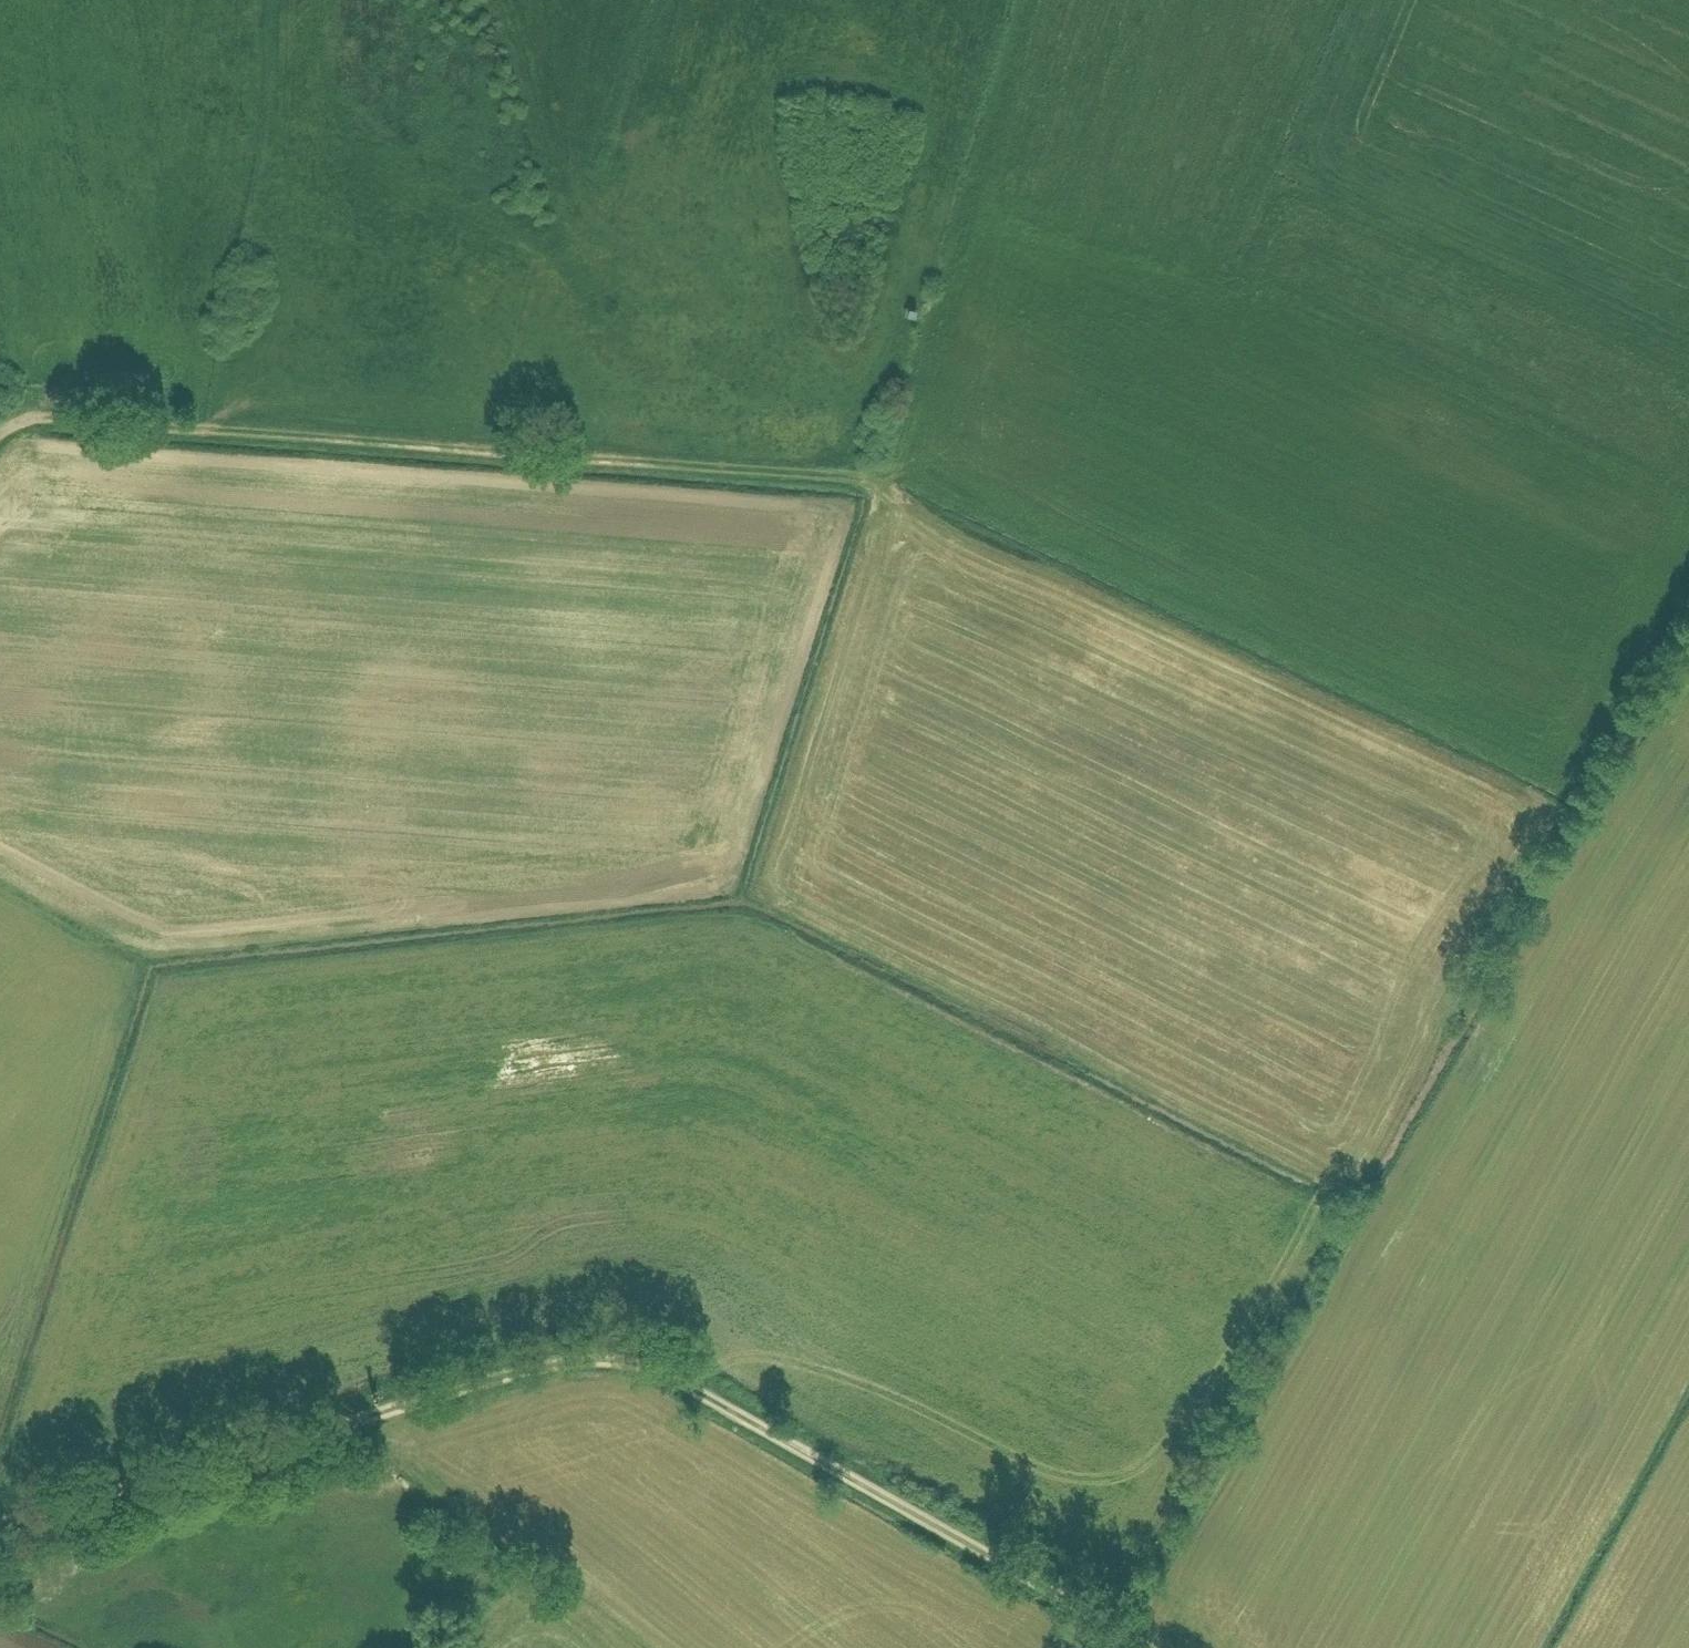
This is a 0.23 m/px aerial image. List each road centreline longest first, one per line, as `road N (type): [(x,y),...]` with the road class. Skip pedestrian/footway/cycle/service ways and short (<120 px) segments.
road 1 (track): [(0,1528),(552,1368),(648,1358),(1142,1647)]
road 2 (track): [(0,420),(37,408),(817,469)]

